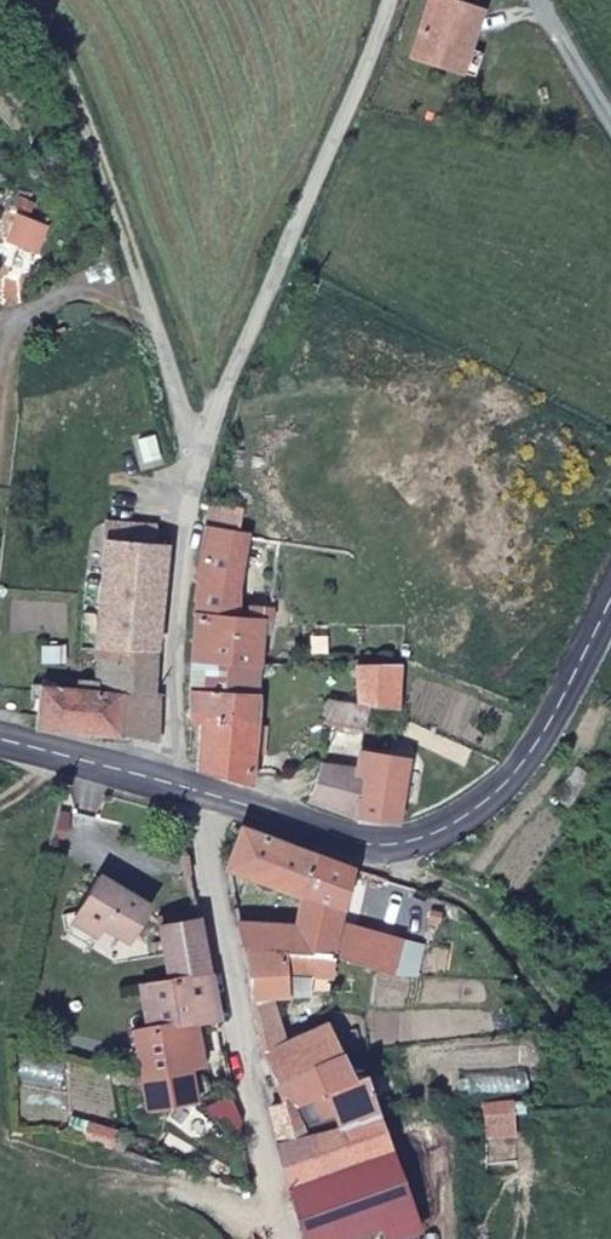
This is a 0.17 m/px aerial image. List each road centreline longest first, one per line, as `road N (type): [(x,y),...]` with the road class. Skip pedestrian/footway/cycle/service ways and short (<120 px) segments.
road 1 (unclassified): [(389,0),(196,461),(175,680),(190,789)]
road 2 (secondary): [(190,789),(361,842),(428,835),(488,799),(539,740),(610,593)]
road 3 (unclassified): [(190,789),(245,1060),(301,1238)]
road 4 (secondary): [(0,741),(190,789)]
road 5 (residential): [(153,320),(74,285),(2,335),(0,350)]

